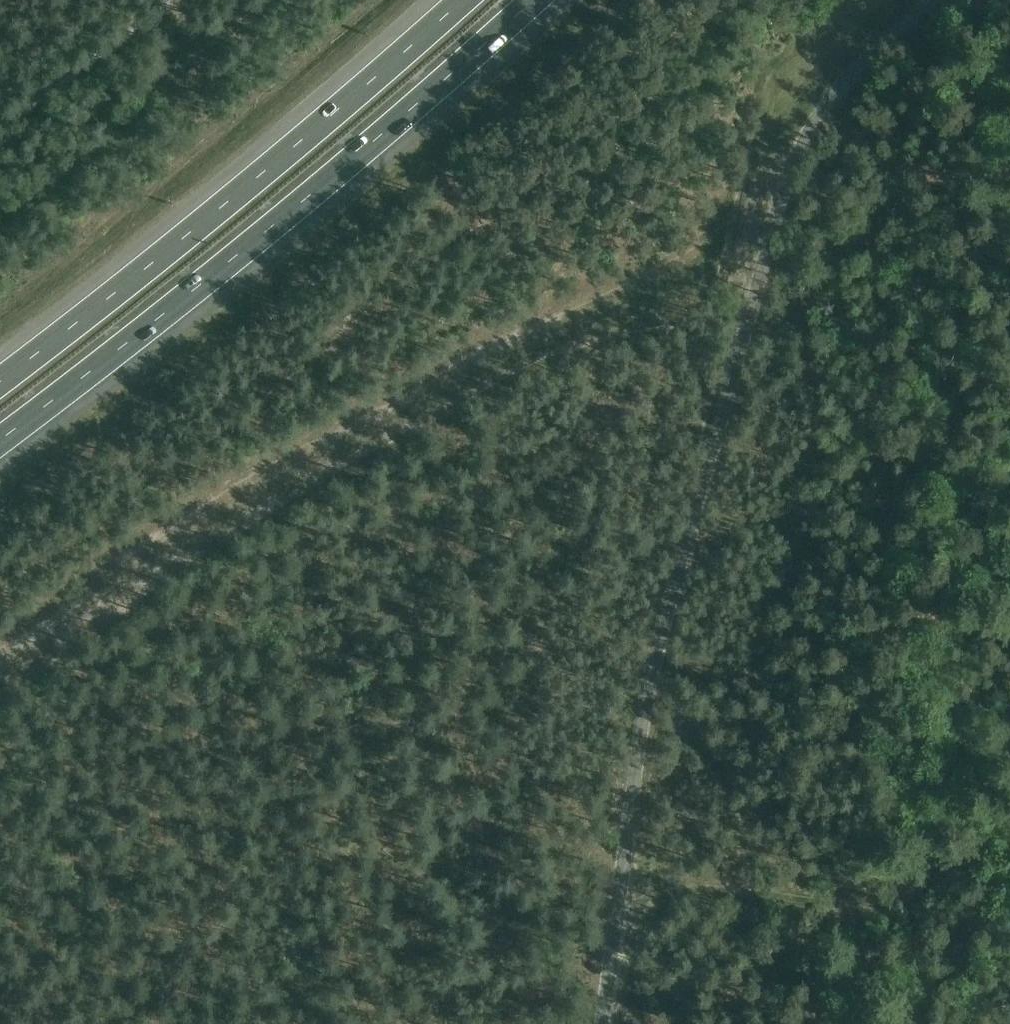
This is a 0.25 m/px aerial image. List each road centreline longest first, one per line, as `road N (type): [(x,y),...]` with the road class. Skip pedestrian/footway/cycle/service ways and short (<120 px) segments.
road 1 (unclassified): [(940,0),(831,99),(799,148),(774,223),(655,655),(599,1023)]
road 2 (motorway): [(0,449),(226,272),(540,0)]
road 3 (motorway): [(457,0),(0,374)]

